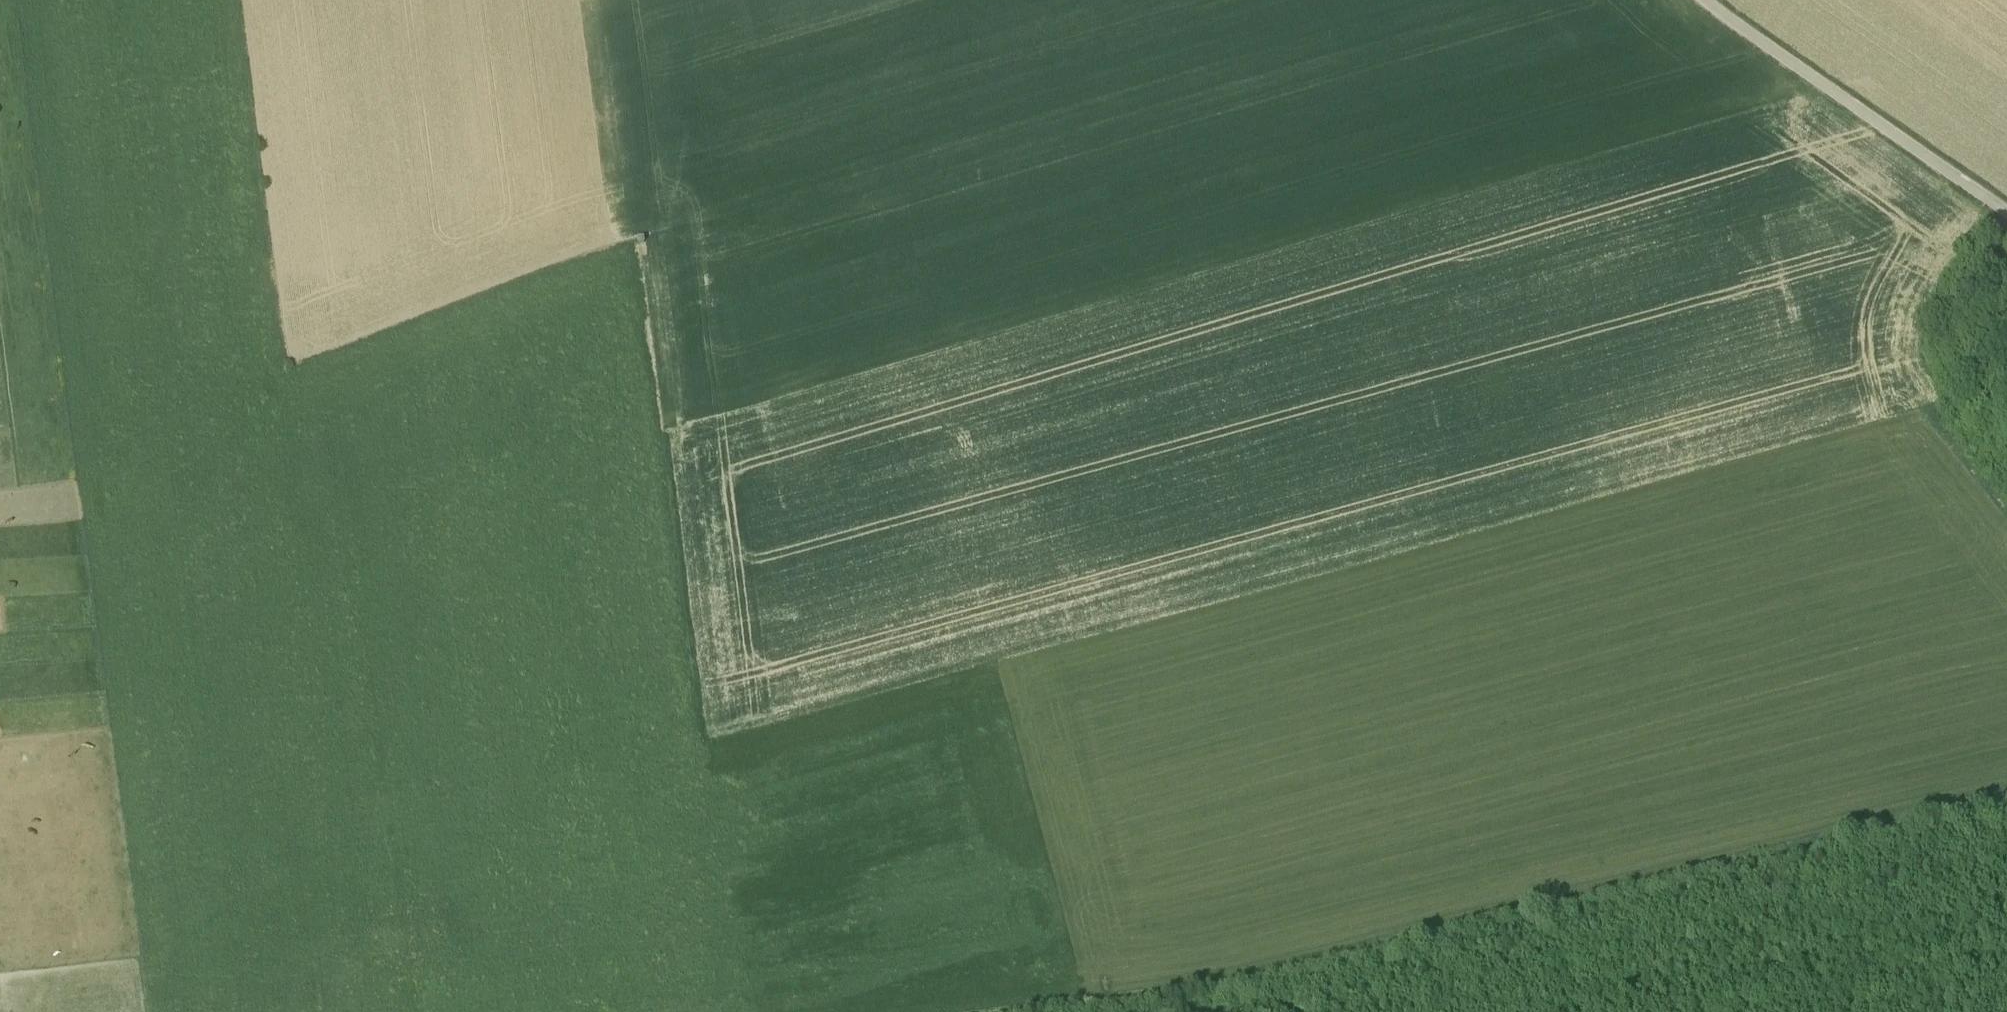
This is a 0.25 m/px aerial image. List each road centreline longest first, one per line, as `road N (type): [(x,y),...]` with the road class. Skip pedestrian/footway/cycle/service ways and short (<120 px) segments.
road 1 (track): [(2006,214),(1708,0)]

